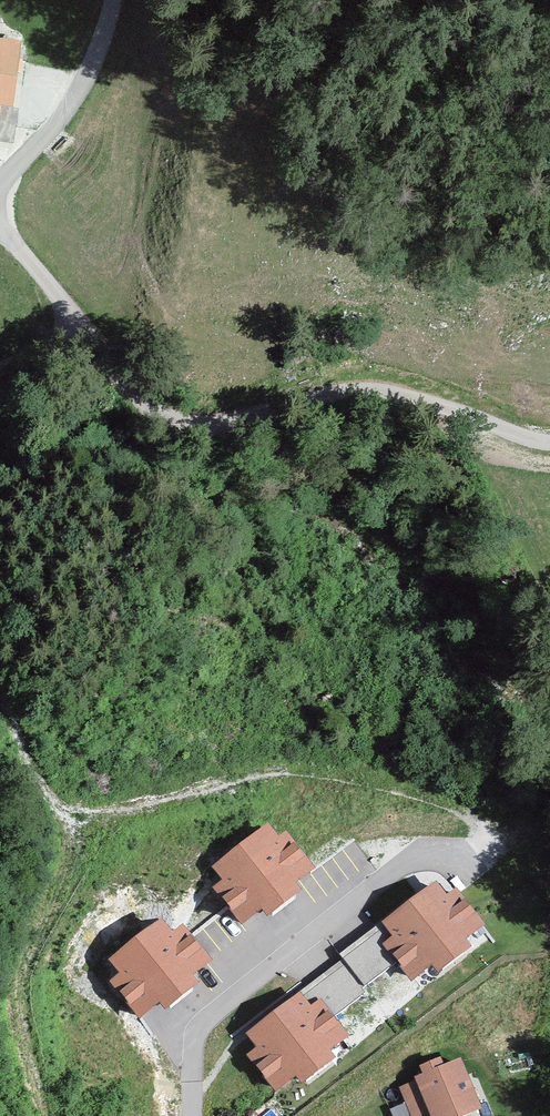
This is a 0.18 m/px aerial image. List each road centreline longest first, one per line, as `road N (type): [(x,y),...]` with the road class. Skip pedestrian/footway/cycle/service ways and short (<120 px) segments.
road 1 (unclassified): [(0,229),(121,387),(181,423),(216,424),(365,388),(549,442)]
road 2 (residential): [(192,1115),(194,1038),(204,1019),(426,849)]
road 3 (unclassified): [(113,0),(77,96),(0,183)]

